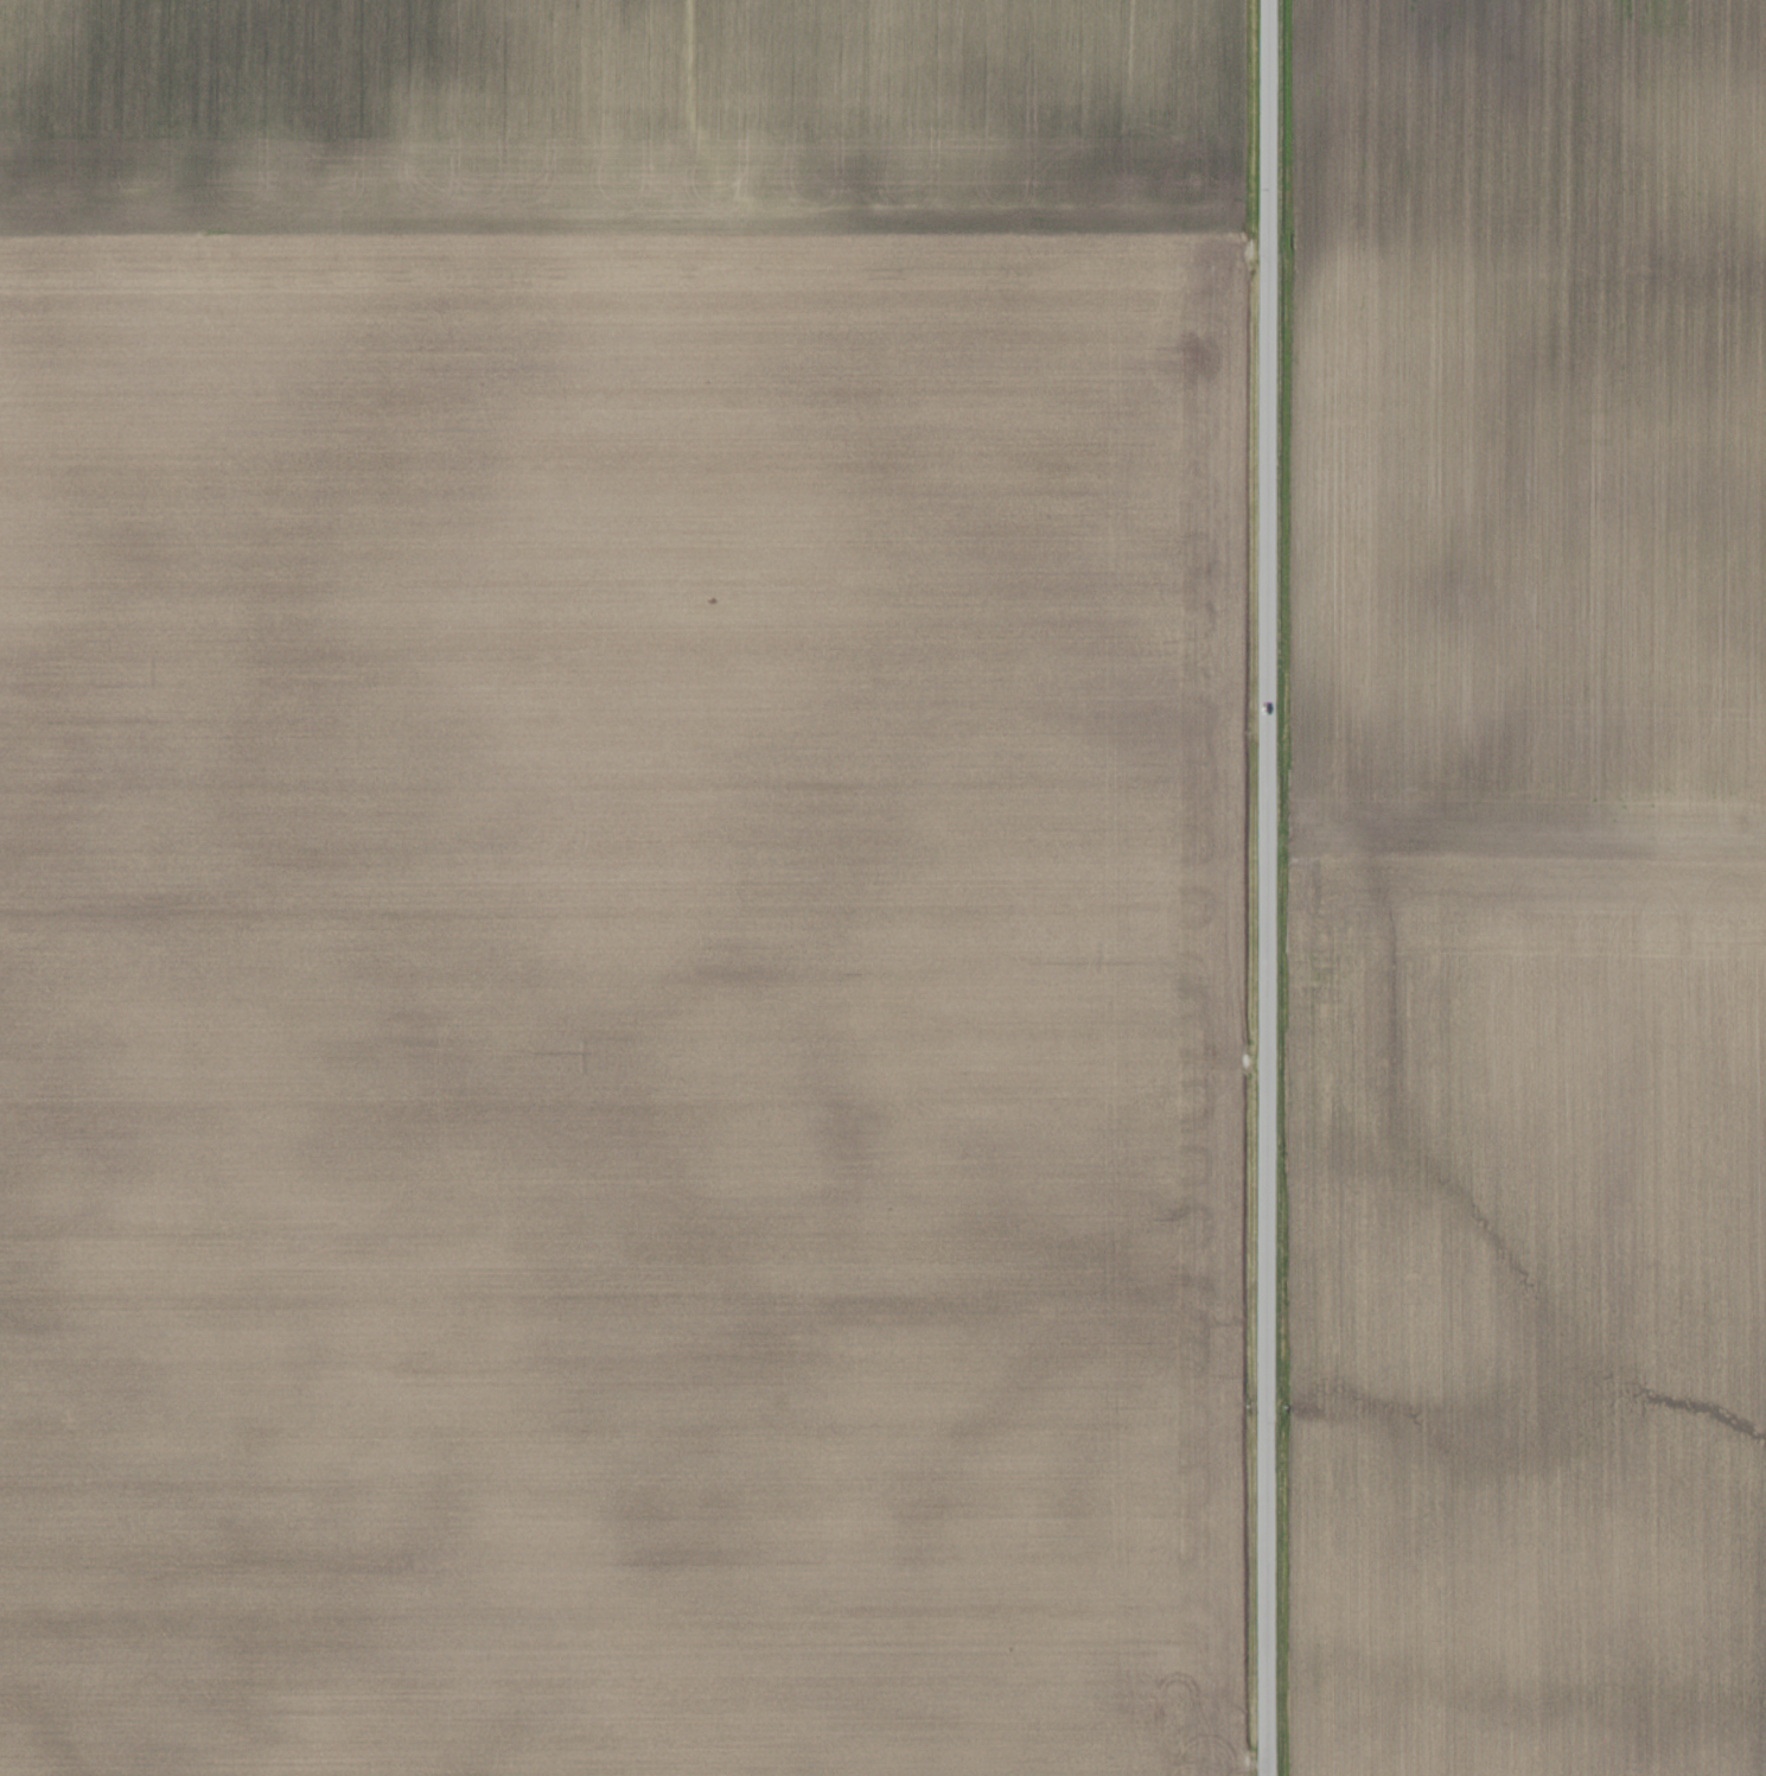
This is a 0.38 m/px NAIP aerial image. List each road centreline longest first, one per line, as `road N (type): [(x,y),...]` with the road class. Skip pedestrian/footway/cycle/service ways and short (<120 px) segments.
road 1 (residential): [(1271,1775),(1255,0)]

